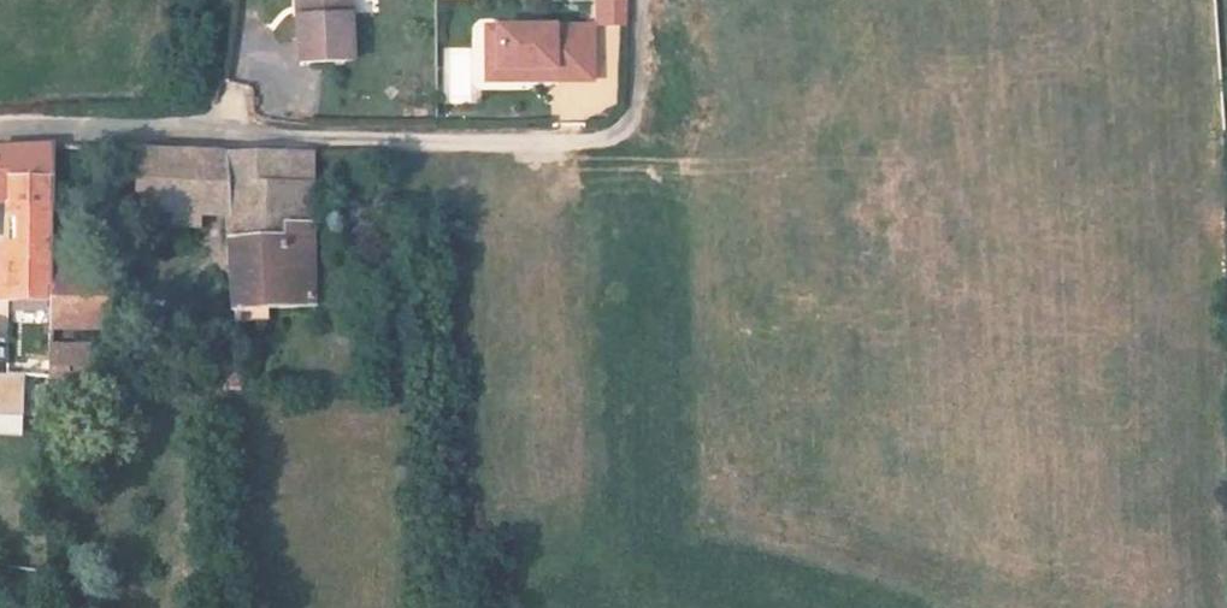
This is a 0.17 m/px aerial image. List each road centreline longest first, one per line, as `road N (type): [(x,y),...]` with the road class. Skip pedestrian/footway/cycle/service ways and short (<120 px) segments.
road 1 (residential): [(643,0),(641,81),(633,119),(619,135),(336,139),(0,127)]

